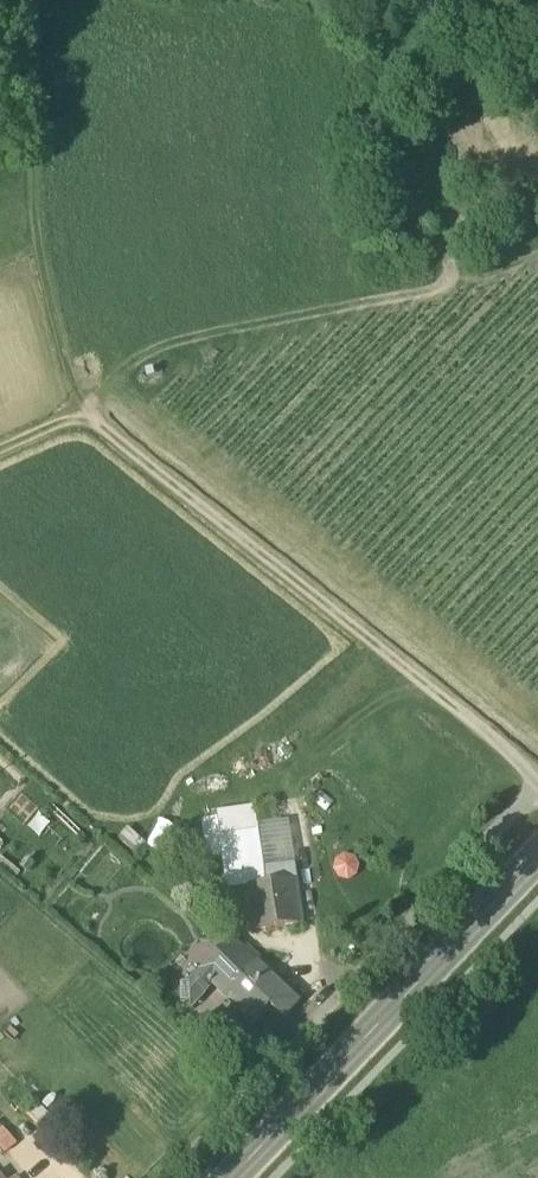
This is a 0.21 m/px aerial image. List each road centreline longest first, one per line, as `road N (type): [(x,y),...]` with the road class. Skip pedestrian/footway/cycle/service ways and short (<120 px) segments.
road 1 (track): [(537,780),(82,410)]
road 2 (residential): [(537,787),(164,1177)]
road 3 (secondary): [(232,1177),(537,857)]
road 4 (track): [(82,410),(32,213),(24,42),(31,0)]
road 5 (track): [(82,410),(109,379),(162,347),(351,308)]

